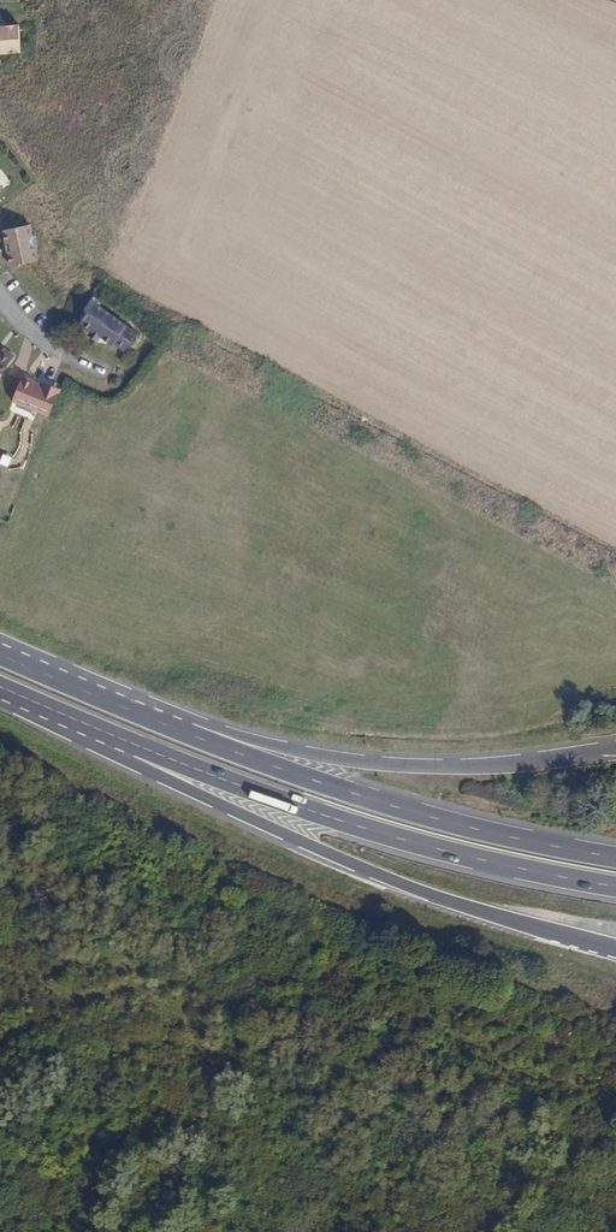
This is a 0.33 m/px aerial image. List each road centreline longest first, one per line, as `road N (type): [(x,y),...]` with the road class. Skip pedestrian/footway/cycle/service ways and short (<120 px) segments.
road 1 (trunk): [(0,695),(367,870),(615,955)]
road 2 (trunk): [(615,859),(318,782),(0,655)]
road 3 (trunk): [(0,687),(370,830),(615,887)]
road 4 (trunk): [(615,750),(470,766),(330,758),(204,725),(0,652)]

